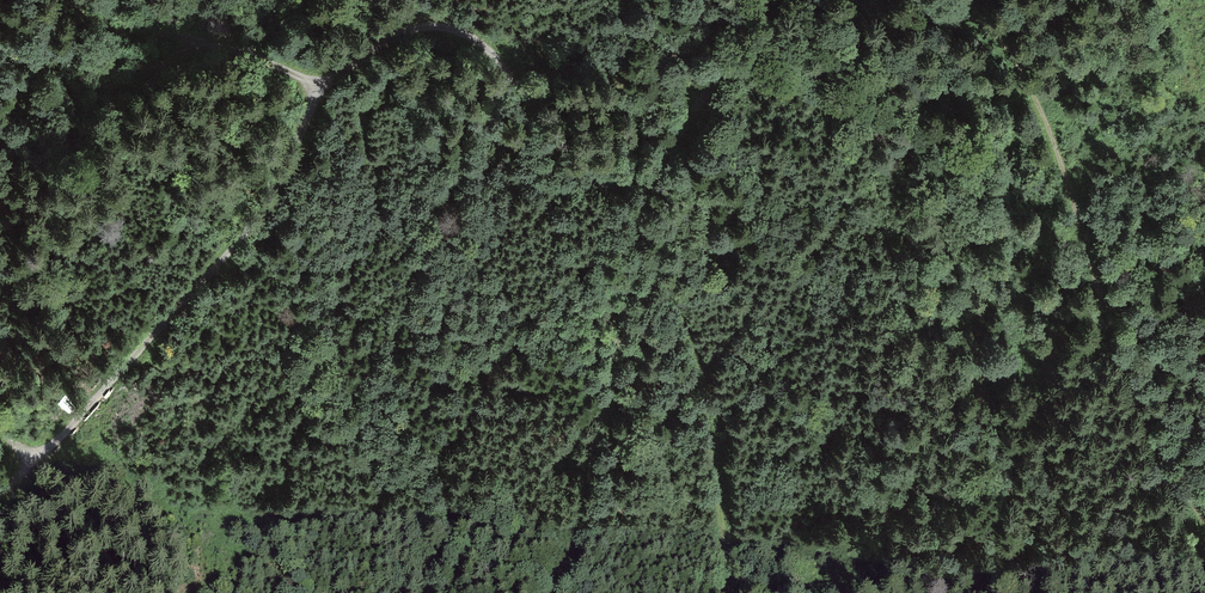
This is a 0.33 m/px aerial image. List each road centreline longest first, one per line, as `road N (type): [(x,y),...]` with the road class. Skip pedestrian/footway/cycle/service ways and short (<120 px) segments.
road 1 (track): [(709,0),(719,67),(627,182),(579,168),(495,55),(449,30),(405,34),(319,88),(212,46),(125,81),(0,87)]
road 2 (track): [(960,0),(1038,104),(1155,449),(1204,527)]
road 3 (track): [(319,88),(302,163),(43,458)]
road 4 (track): [(554,592),(638,245),(627,182)]
road 5 (track): [(638,245),(682,321),(694,360),(737,592)]
road 6 (track): [(212,46),(104,26),(70,0)]

